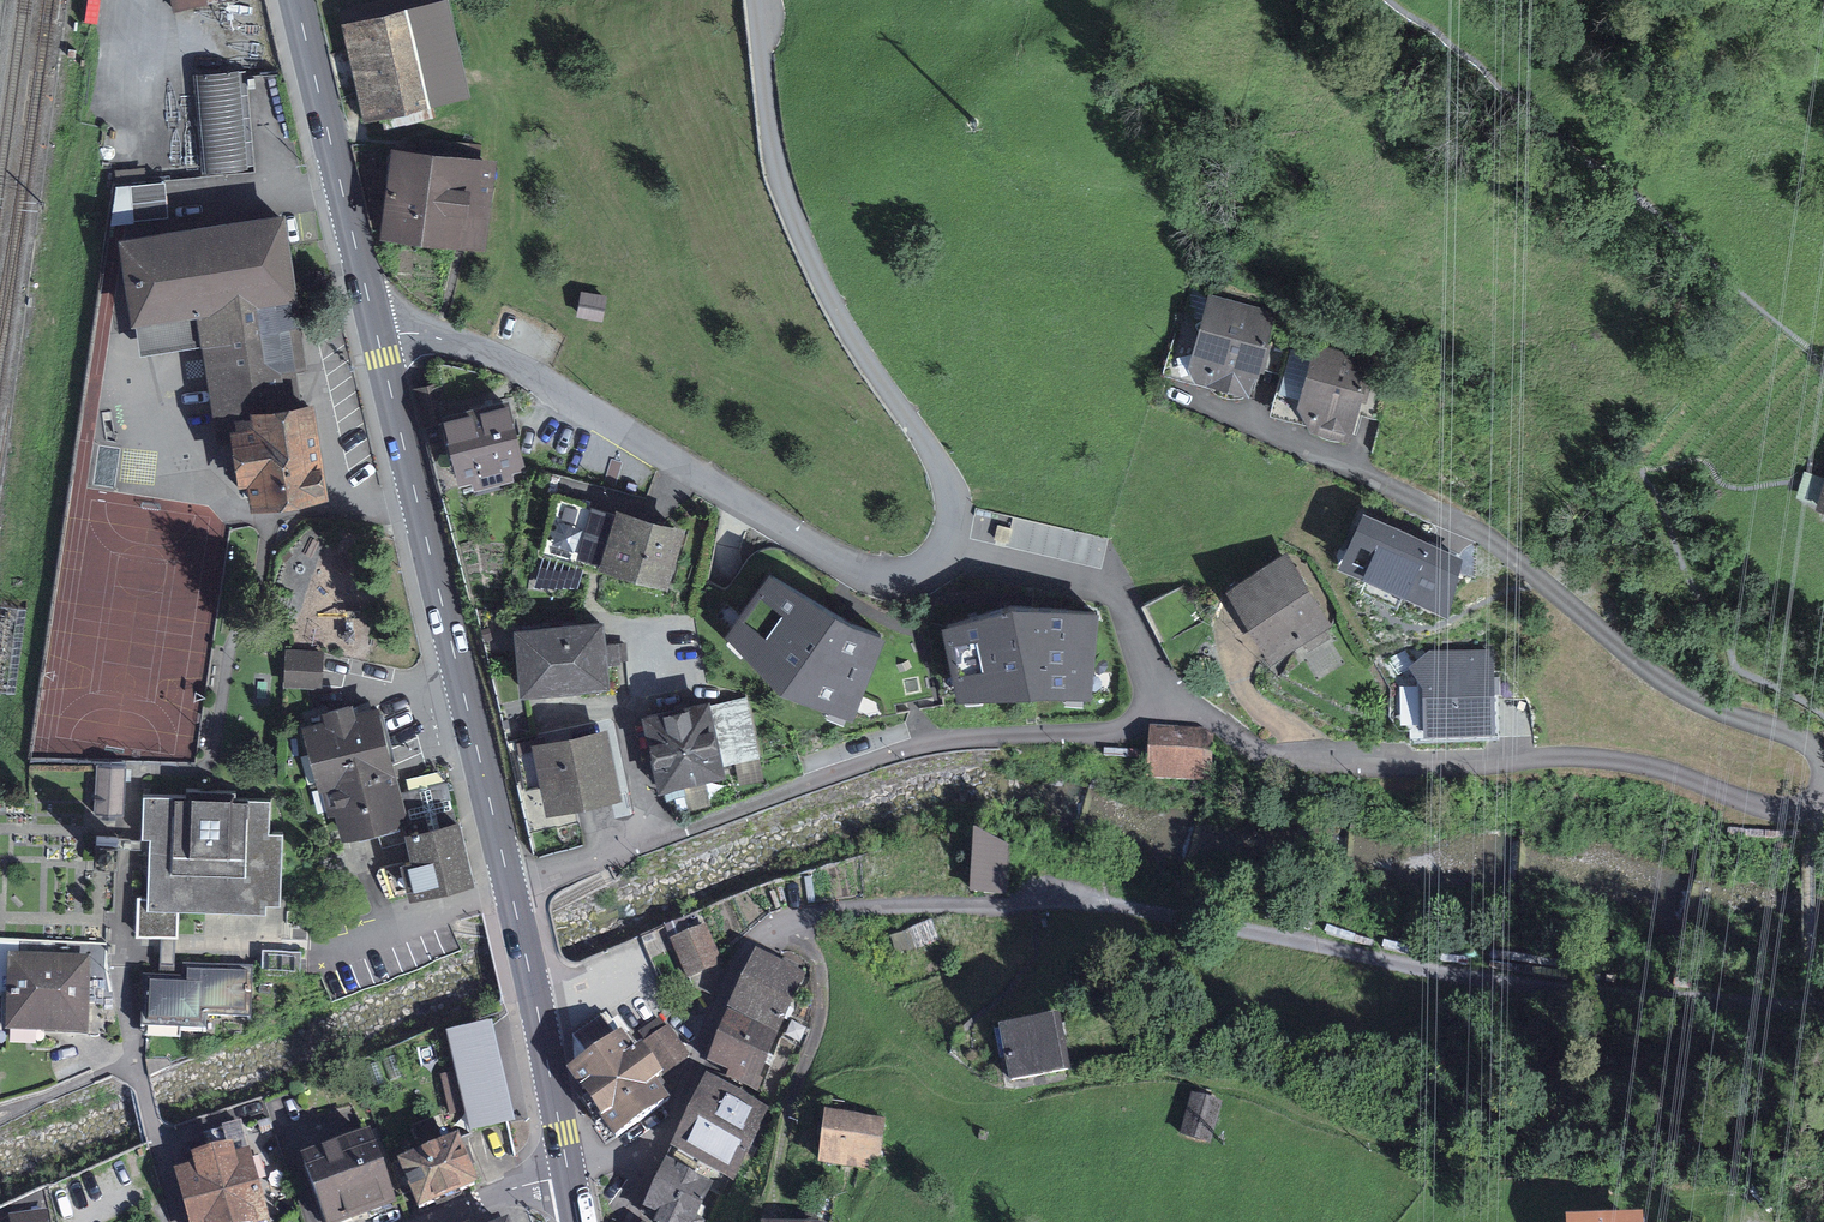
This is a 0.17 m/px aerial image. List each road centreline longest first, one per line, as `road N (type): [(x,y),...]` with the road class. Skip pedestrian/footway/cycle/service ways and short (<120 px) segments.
road 1 (residential): [(568,1170),(614,1160),(648,1175),(736,974),(752,945),(794,919),(863,909),(1117,904),(1195,917)]
road 2 (residential): [(1823,755),(1799,734),(1692,696),(1454,519),(1161,392)]
road 3 (residential): [(1154,694),(1286,759),(1623,760),(1683,772),(1769,808),(1803,815),(1823,802)]
road 4 (residential): [(512,891),(923,745),(1113,736),(1137,722),(1154,694)]
road 5 (unclassified): [(948,546),(918,576),(873,575),(483,353),(431,335),(378,337)]
road 6 (unclassified): [(756,0),(770,130),(789,207),(834,306),(947,482),(955,514),(948,546)]
road 7 (primary): [(378,337),(512,891)]
road 8 (primary): [(296,0),(378,337)]
road 9 (primary): [(512,891),(568,1170)]
road 10 (unclassified): [(948,546),(1114,591),(1154,694)]
road 11 (track): [(1803,815),(1808,1005)]
road 12 (residential): [(438,1221),(568,1170)]

